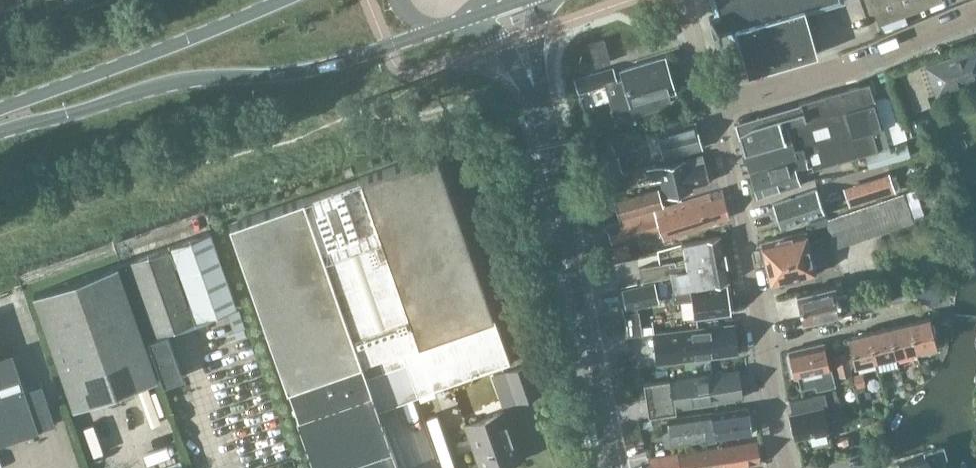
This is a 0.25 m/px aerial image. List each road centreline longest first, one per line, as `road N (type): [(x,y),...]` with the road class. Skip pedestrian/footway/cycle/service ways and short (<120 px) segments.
road 1 (residential): [(787,467),(709,103),(868,60),(975,17)]
road 2 (primary): [(0,133),(178,84),(331,66),(434,33)]
road 3 (tertiary): [(616,467),(541,103)]
road 4 (primary): [(279,0),(0,109)]

